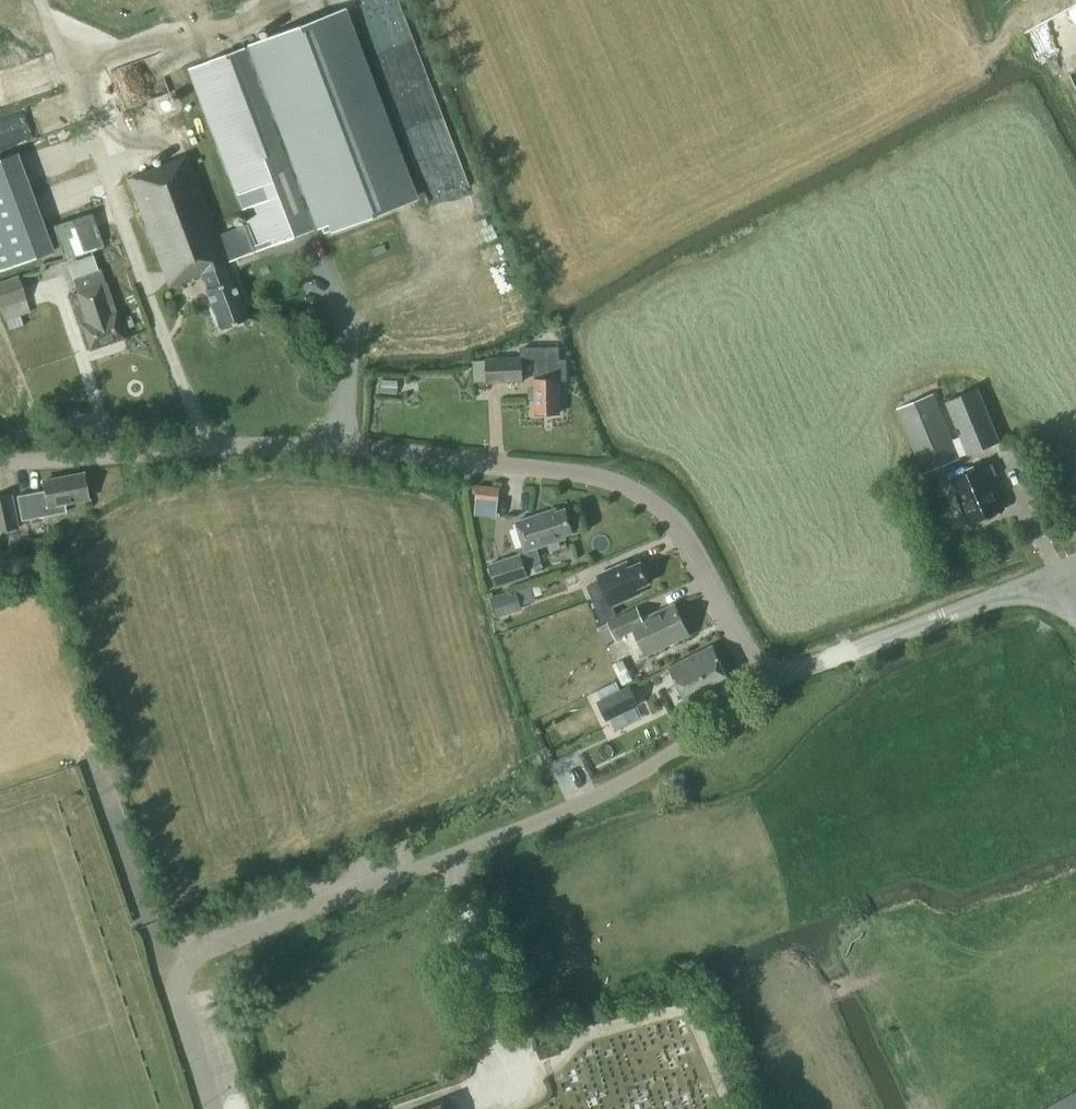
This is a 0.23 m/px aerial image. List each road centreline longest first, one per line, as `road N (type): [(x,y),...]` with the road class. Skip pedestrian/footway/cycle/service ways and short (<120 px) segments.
road 1 (unclassified): [(766,678),(675,520),(658,503),(595,473),(339,445),(0,461)]
road 2 (unclassified): [(215,1108),(179,997),(200,948),(596,798),(766,678)]
road 3 (unclassified): [(766,678),(1068,568)]

